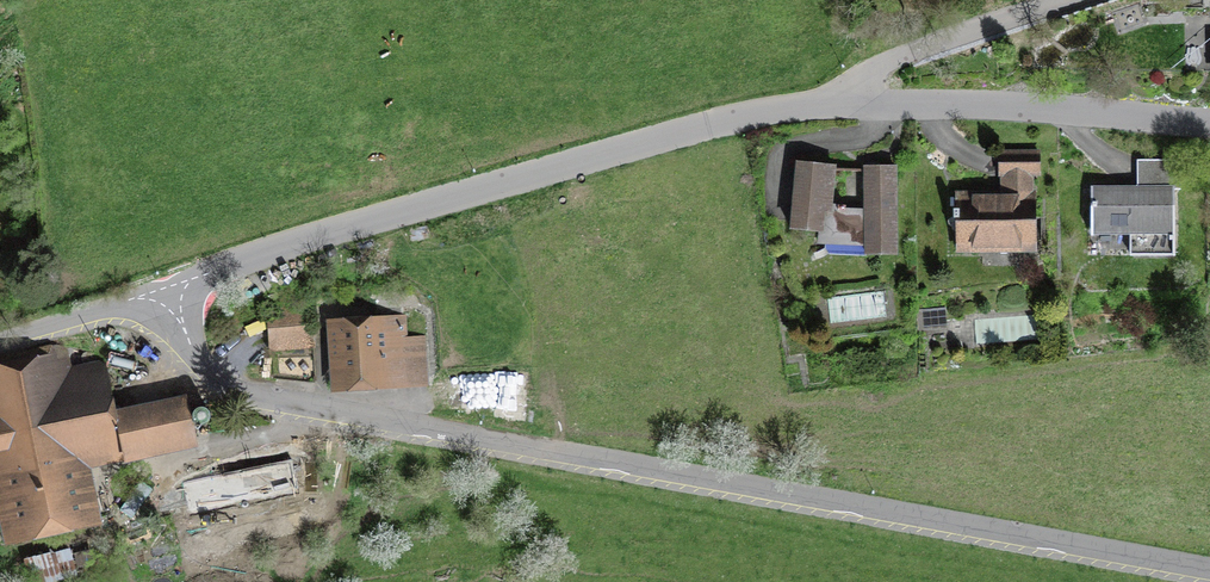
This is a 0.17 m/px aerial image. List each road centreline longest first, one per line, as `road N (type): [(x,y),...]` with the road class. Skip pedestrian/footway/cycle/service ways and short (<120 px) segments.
road 1 (residential): [(1199,581),(325,418),(227,390),(181,347),(160,288)]
road 2 (residential): [(834,104),(740,119),(160,288)]
road 3 (residential): [(834,104),(1209,119)]
road 4 (residential): [(834,104),(903,53),(1066,0)]
road 5 (residential): [(160,288),(0,336)]

